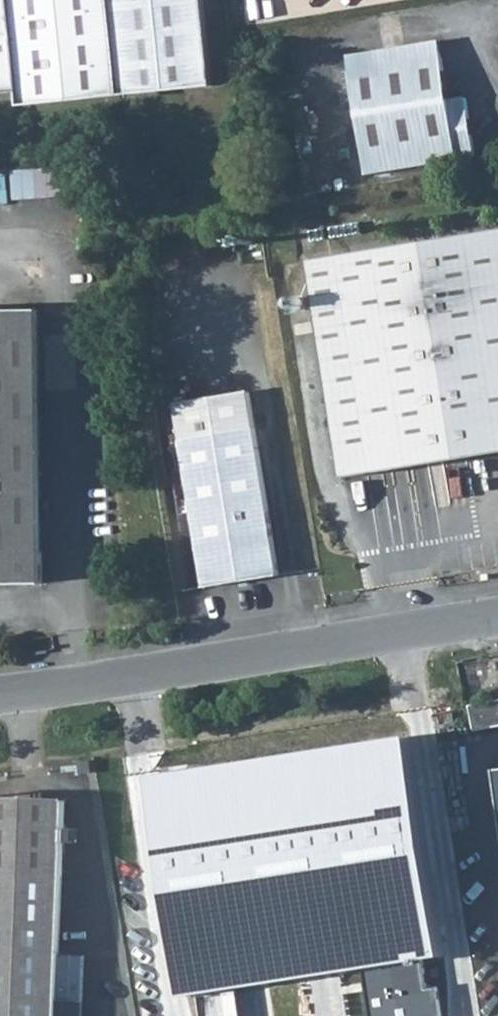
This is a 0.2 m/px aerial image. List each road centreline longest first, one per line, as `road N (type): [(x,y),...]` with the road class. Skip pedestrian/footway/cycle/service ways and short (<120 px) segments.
road 1 (residential): [(0,694),(497,612)]

